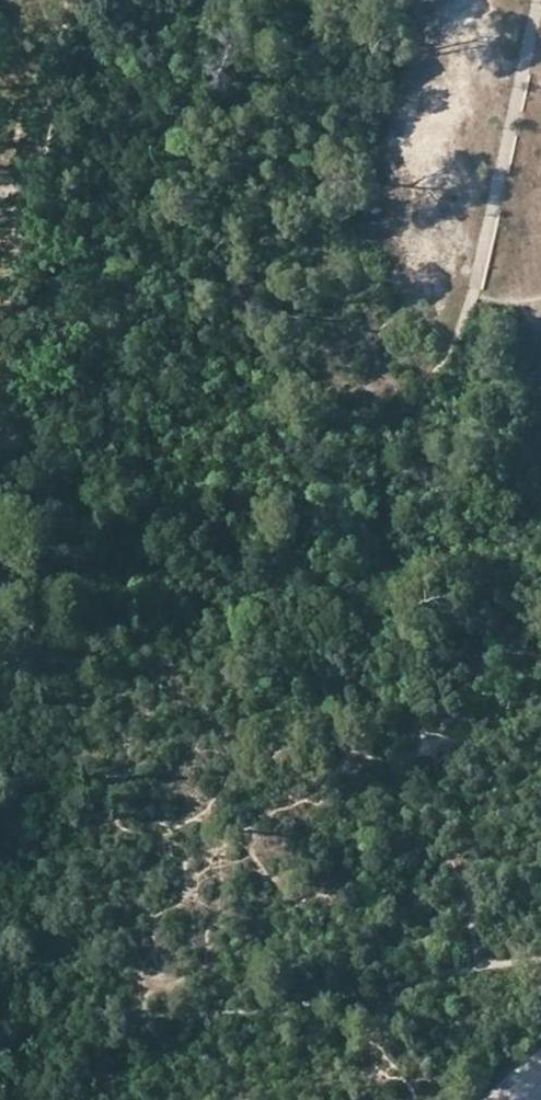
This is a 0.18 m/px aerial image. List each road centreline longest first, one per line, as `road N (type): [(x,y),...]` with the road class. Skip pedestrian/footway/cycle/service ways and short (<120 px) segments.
road 1 (track): [(0,212),(28,0)]

